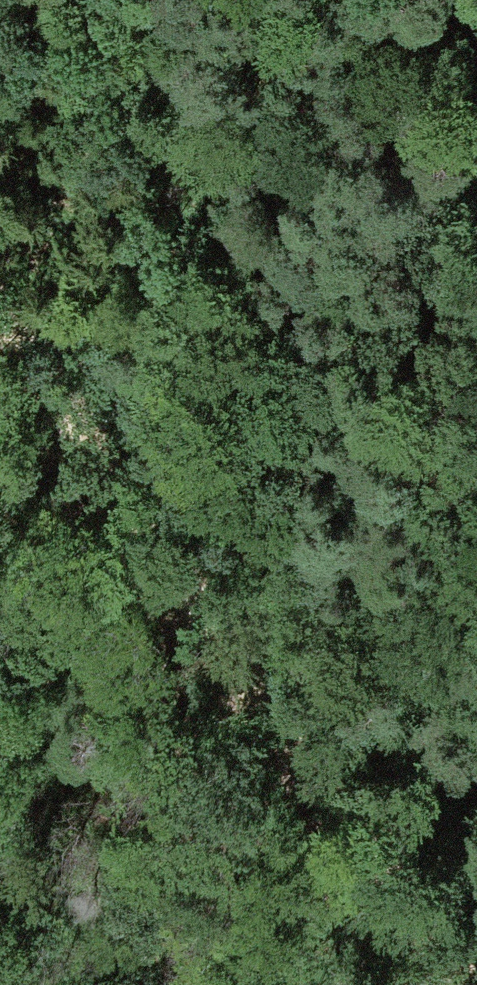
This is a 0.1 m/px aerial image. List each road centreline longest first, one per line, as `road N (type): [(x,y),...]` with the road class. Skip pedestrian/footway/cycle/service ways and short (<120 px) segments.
road 1 (track): [(476,746),(426,646),(333,408),(289,29),(302,0)]
road 2 (track): [(476,918),(0,302)]

